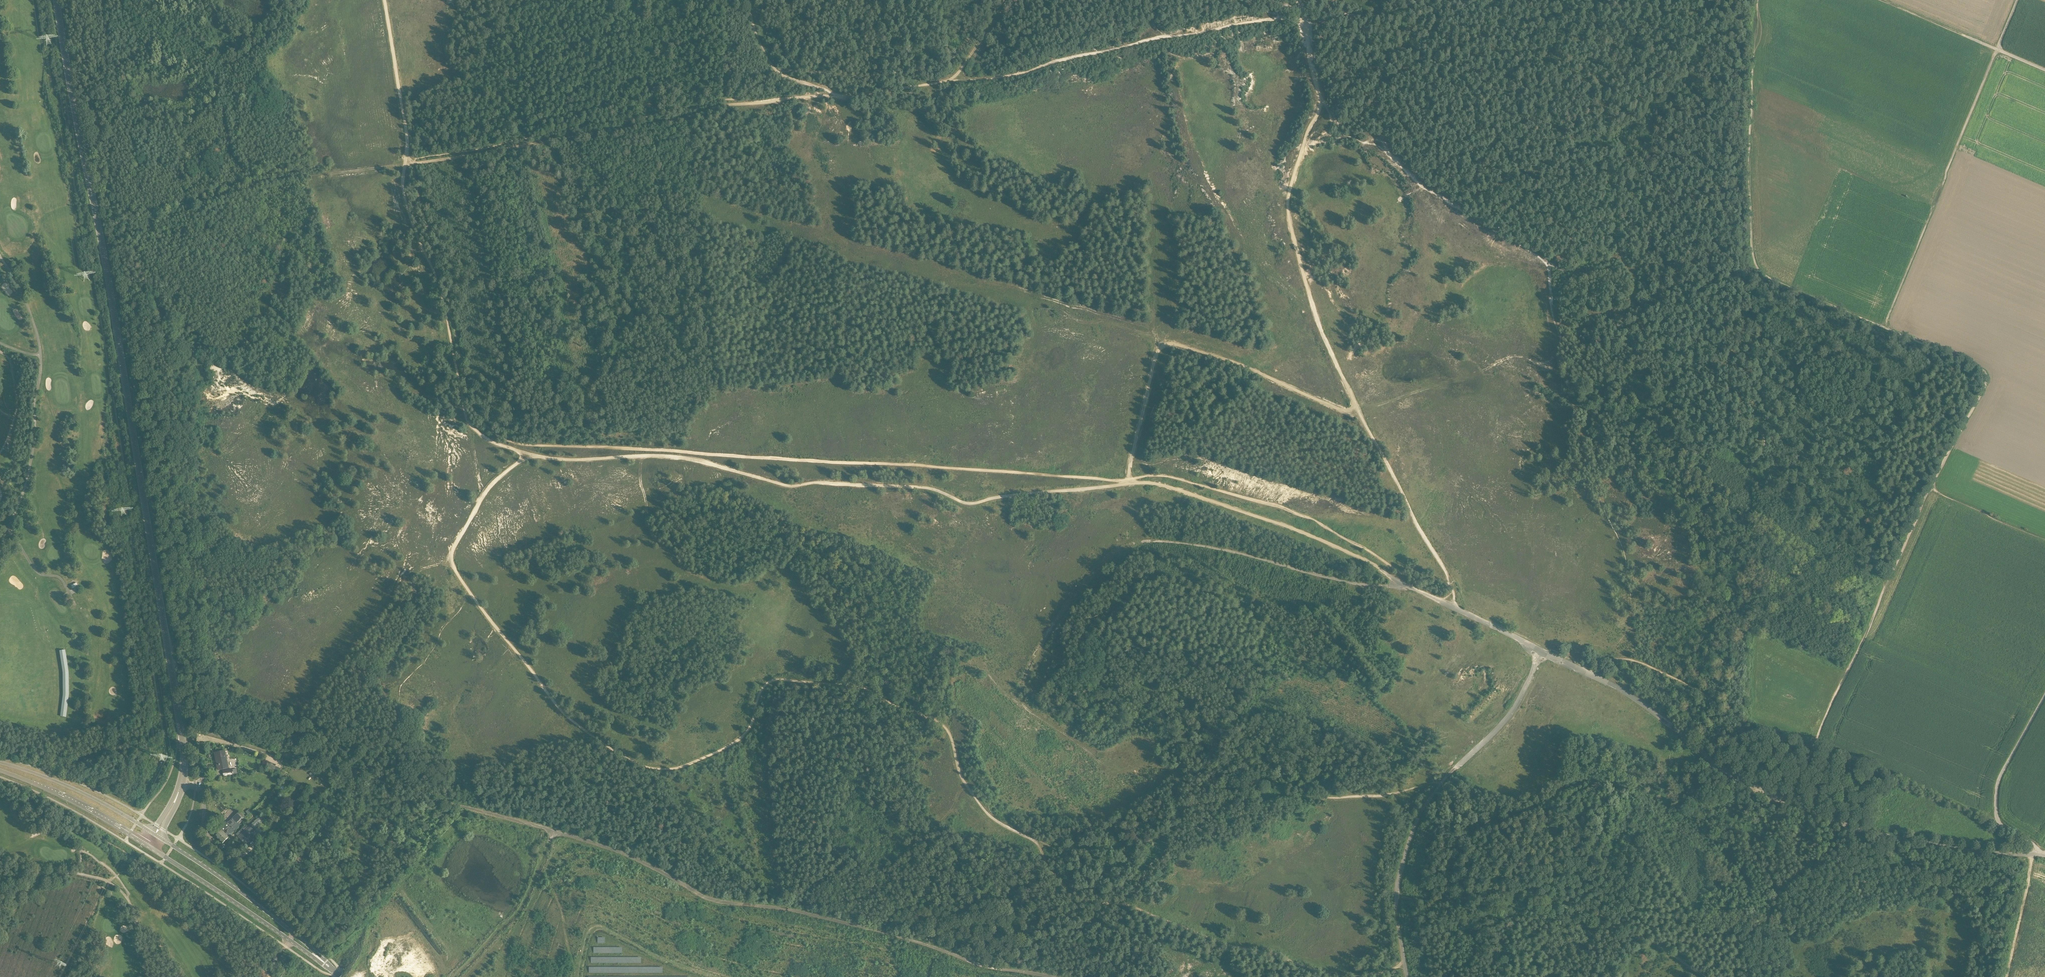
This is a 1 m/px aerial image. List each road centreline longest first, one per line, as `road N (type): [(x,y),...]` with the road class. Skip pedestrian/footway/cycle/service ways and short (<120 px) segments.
road 1 (track): [(1408,587),(1286,525),(1149,479),(966,503),(938,489),(873,481),(779,484),(681,455),(563,458),(523,451)]
road 2 (tertiary): [(181,786),(177,707),(57,0)]
road 3 (track): [(1037,843),(1000,823),(964,785),(945,725),(856,684),(774,680),(736,741),(682,766),(627,759),(562,715),(468,590)]
road 4 (track): [(1450,607),(1451,582),(1340,369),(1295,242),(1288,195),(1320,101),(1303,19)]
road 5 (track): [(1408,587),(1349,582),(1187,542),(1131,542),(1100,565),(1063,610),(1029,674),(1023,706)]
road 6 (track): [(839,94),(724,105),(675,121),(405,164)]
road 7 (track): [(1406,964),(1340,974),(1226,945),(1070,891),(1037,843)]
road 8 (track): [(1303,19),(1231,23),(1013,72),(947,78)]
road 9 (track): [(1361,411),(1168,340),(1157,348),(1128,479)]
road 10 (unclassified): [(2044,856),(1863,830),(1710,758)]
road 11 (track): [(1883,325),(1982,370),(1989,382),(1885,583)]
road 12 (track): [(523,451),(488,439),(467,418),(442,292),(403,192),(405,164)]
road 13 (track): [(1397,893),(1545,900),(1650,938),(1706,976)]
road 14 (track): [(1883,325),(1997,50)]
road 15 (track): [(1758,0),(1749,152),(1755,269)]
road 16 (tertiary): [(325,963),(155,835)]
road 17 (tertiary): [(149,847),(325,963)]
road 18 (track): [(1442,783),(1417,819),(1400,872),(1396,906),(1408,976)]
road 19 (track): [(1885,583),(1814,745)]
road 20 (unclassified): [(155,835),(80,791),(0,762)]
road 21 (track): [(468,590),(448,556),(485,493),(523,460),(523,451)]
road 22 (unclassified): [(0,771),(62,795),(149,847)]
road 23 (track): [(1542,652),(1502,724),(1442,783)]
road 24 (track): [(405,164),(405,115),(385,0)]
road 25 (track): [(839,94),(774,69),(742,0)]
road 26 (track): [(1710,758),(1593,676)]
road 27 (track): [(405,164),(264,181)]
road 28 (track): [(539,866),(518,910),(455,976)]
road 29 (track): [(1755,269),(1883,325)]
road 30 (track): [(1997,819),(2000,778),(2044,697)]
road 31 (track): [(1880,0),(1997,50)]
road 32 (track): [(2044,539),(1929,488)]
road 33 (track): [(2034,854),(2006,976)]

